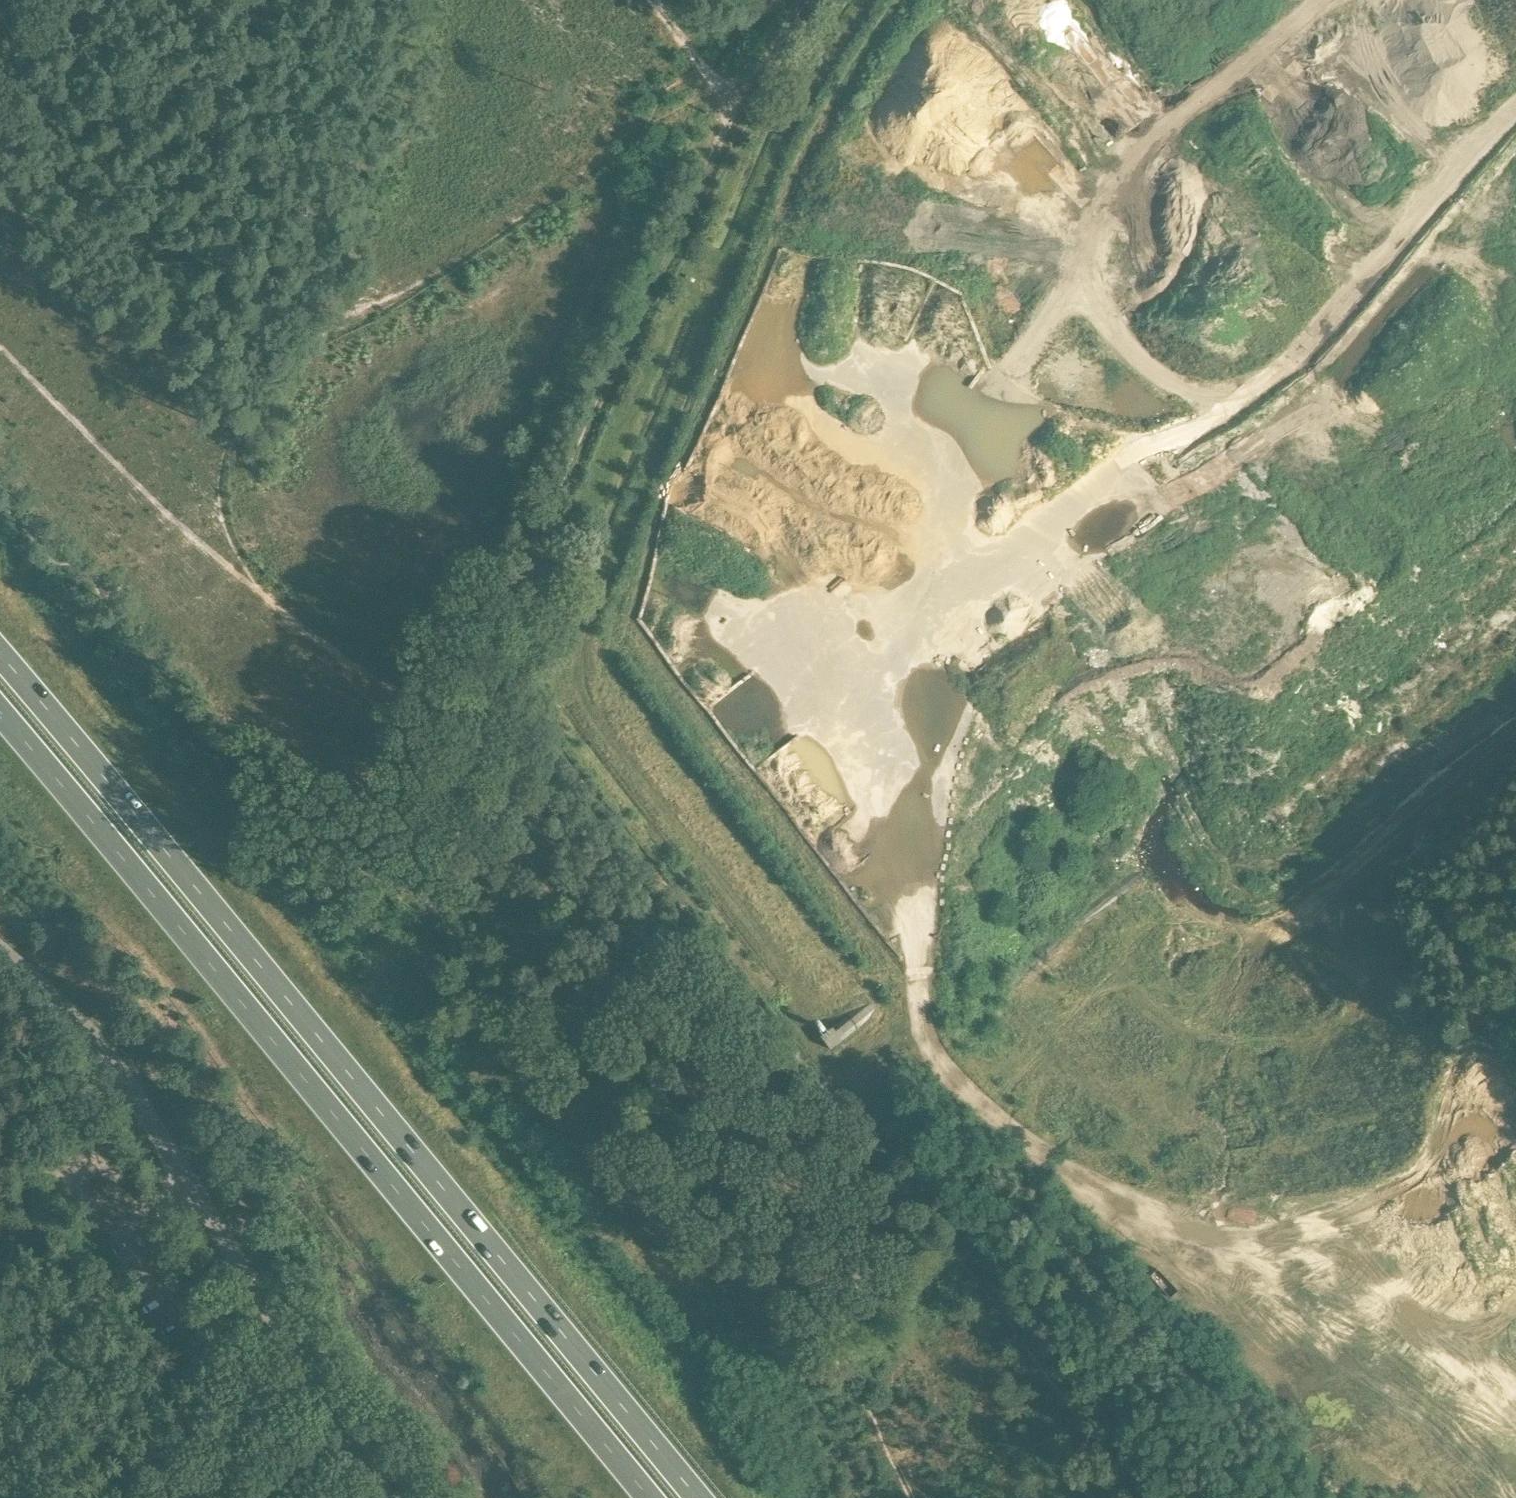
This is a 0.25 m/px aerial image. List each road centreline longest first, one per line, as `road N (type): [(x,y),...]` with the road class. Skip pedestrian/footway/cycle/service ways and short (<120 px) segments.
road 1 (track): [(1515,121),(1225,427),(1144,445),(1039,512),(972,558),(866,664),(775,604),(758,547),(815,430),(998,382),(1185,111),(1318,0)]
road 2 (track): [(869,0),(781,144),(574,652),(593,719),(797,987),(812,1049),(833,1065),(864,1069)]
road 3 (trunk): [(697,1497),(0,652)]
road 4 (trunk): [(0,713),(649,1497)]
road 5 (track): [(809,0),(739,107),(645,294),(404,901)]
road 6 (unclassified): [(392,1497),(138,1099),(80,1025),(0,954)]

